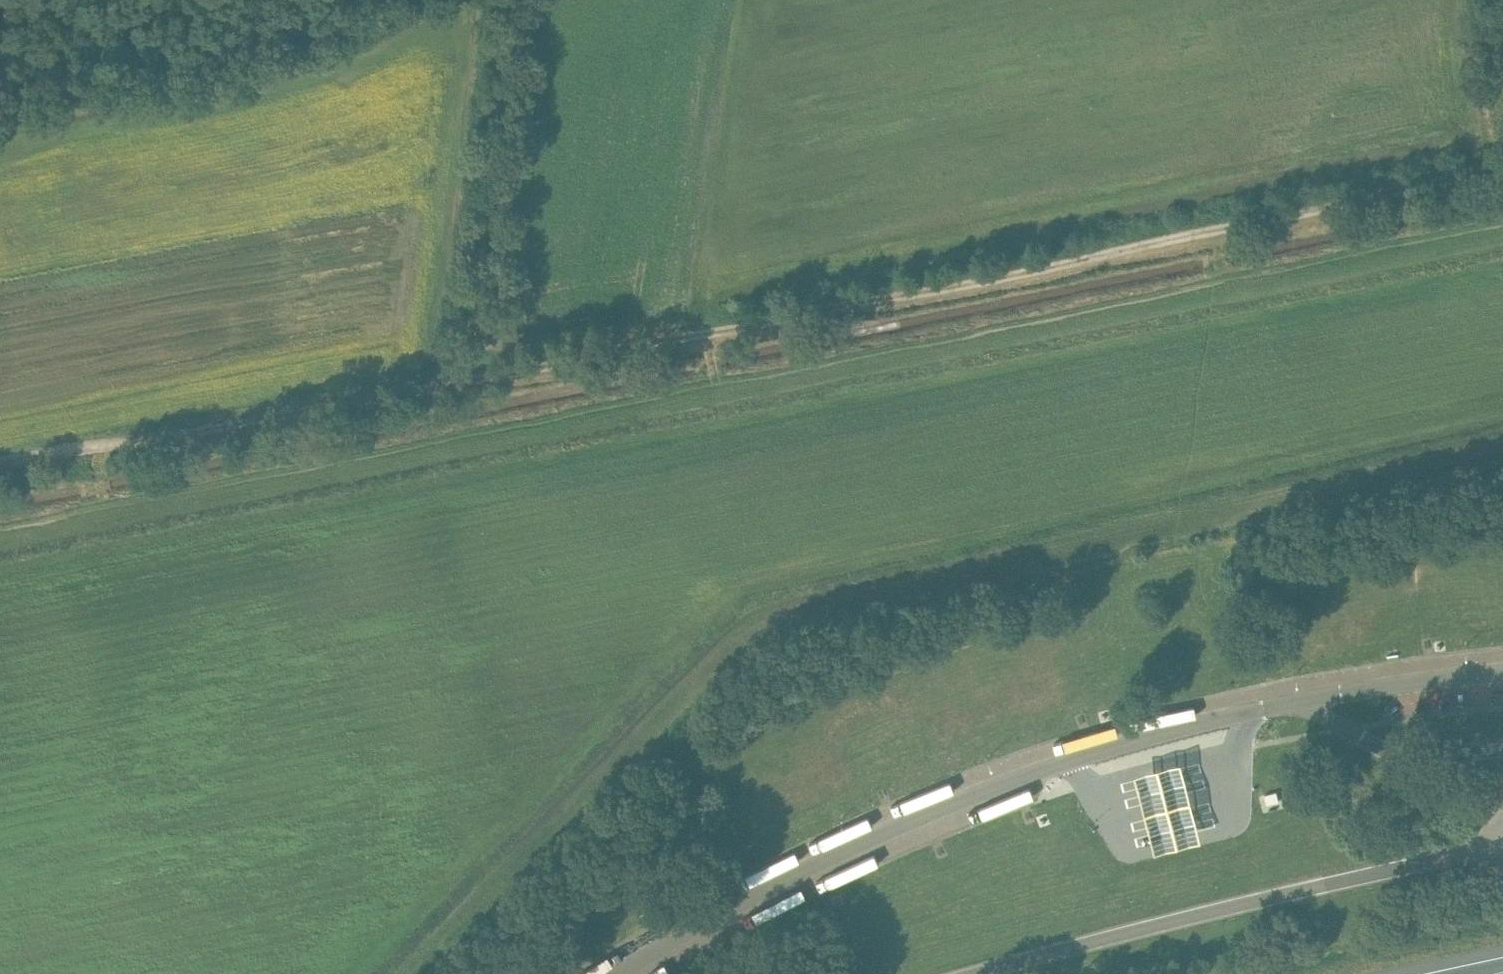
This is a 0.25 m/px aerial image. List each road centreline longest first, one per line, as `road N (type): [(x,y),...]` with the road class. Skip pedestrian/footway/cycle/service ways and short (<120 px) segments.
road 1 (track): [(504,0),(466,347),(452,382),(869,299)]
road 2 (motorway): [(1478,849),(972,973)]
road 3 (track): [(0,466),(452,382)]
road 4 (track): [(1076,256),(1502,171)]
road 5 (track): [(0,104),(266,41),(381,0)]
road 6 (track): [(869,299),(1076,256)]

